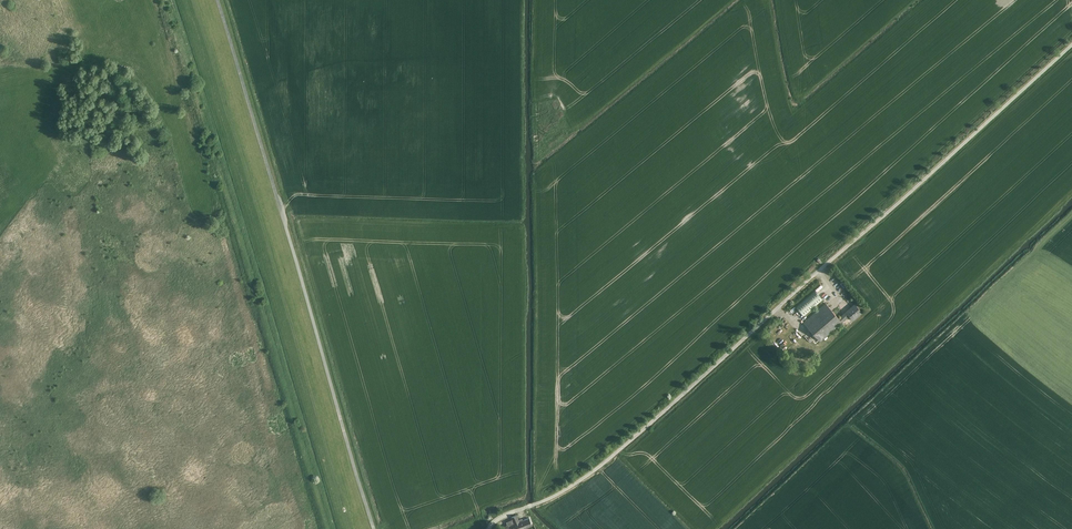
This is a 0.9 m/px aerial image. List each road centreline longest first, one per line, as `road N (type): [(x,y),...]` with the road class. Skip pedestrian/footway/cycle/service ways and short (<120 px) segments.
road 1 (track): [(1071,46),(611,459),(491,528)]
road 2 (track): [(373,528),(217,0)]

